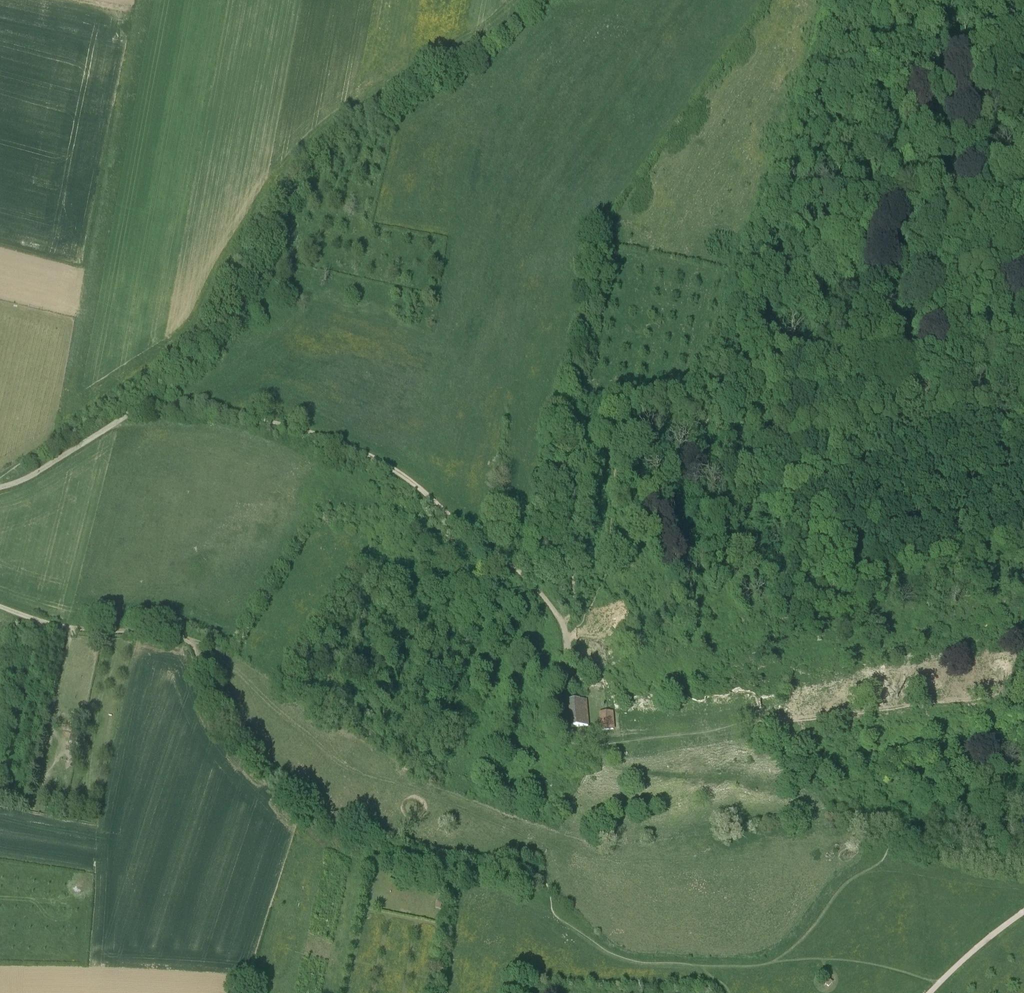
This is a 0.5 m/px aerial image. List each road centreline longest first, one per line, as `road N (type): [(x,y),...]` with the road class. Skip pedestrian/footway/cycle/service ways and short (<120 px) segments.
road 1 (track): [(0,607),(67,627),(196,640),(235,737),(331,824),(438,865),(535,874)]
road 2 (track): [(564,625),(517,569),(375,460),(270,421),(160,404)]
road 3 (track): [(564,625),(574,594),(571,455),(587,423)]
road 4 (track): [(160,404),(132,412),(25,480)]
road 5 (track): [(930,992),(1023,911)]

